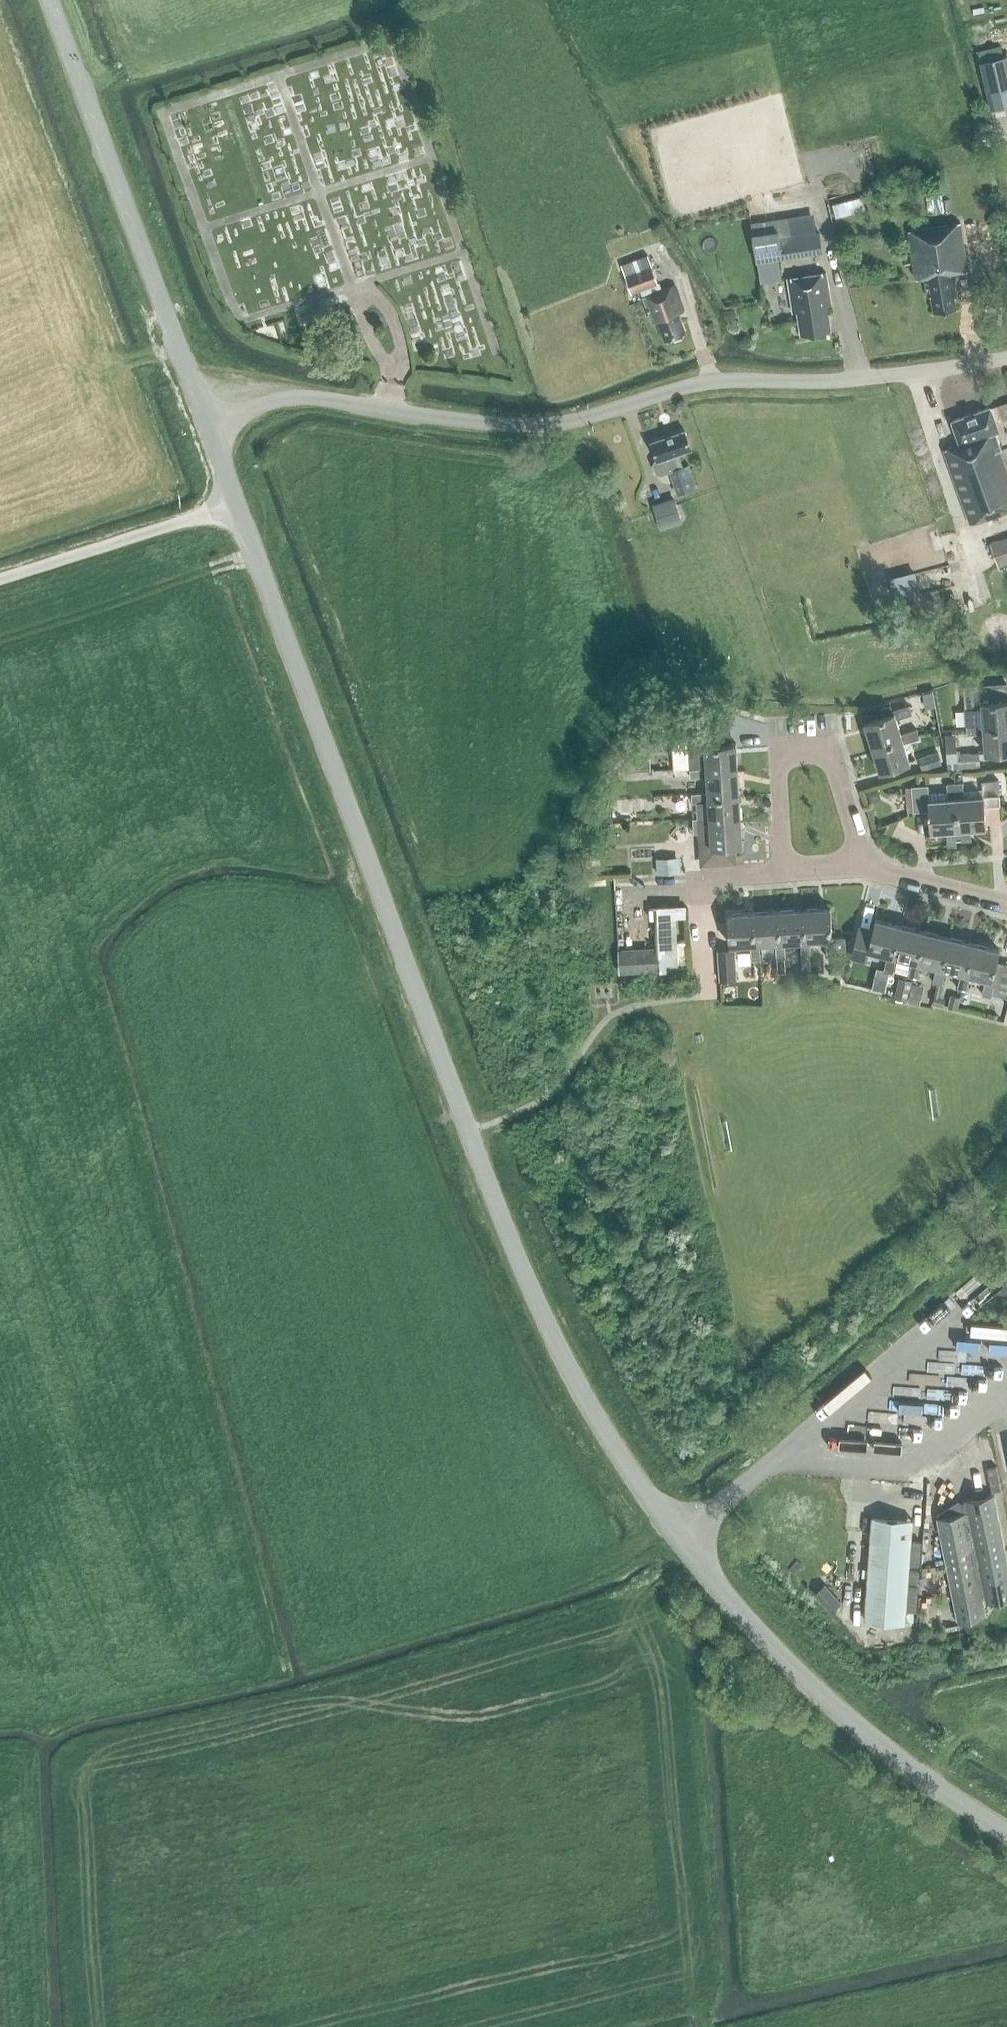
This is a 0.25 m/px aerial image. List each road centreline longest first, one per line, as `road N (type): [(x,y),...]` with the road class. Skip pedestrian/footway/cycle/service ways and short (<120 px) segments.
road 1 (unclassified): [(680,1540),(596,1418),(514,1249),(207,424)]
road 2 (residential): [(1006,357),(832,381),(713,381),(542,425),(309,396),(207,424)]
road 3 (unclassified): [(207,424),(49,0)]
road 4 (unclassified): [(1006,1833),(813,1689),(680,1540)]
road 5 (unclassified): [(1006,1285),(967,1299),(773,1461)]
road 6 (residential): [(784,873),(780,762),(789,753),(820,751),(836,769),(861,867)]
road 7 (unclassified): [(1006,1394),(914,1471),(773,1461)]
road 8 (residential): [(784,873),(708,886),(701,903),(707,977)]
road 9 (residential): [(1006,904),(861,867)]
road 10 (unclassified): [(773,1461),(680,1540)]

